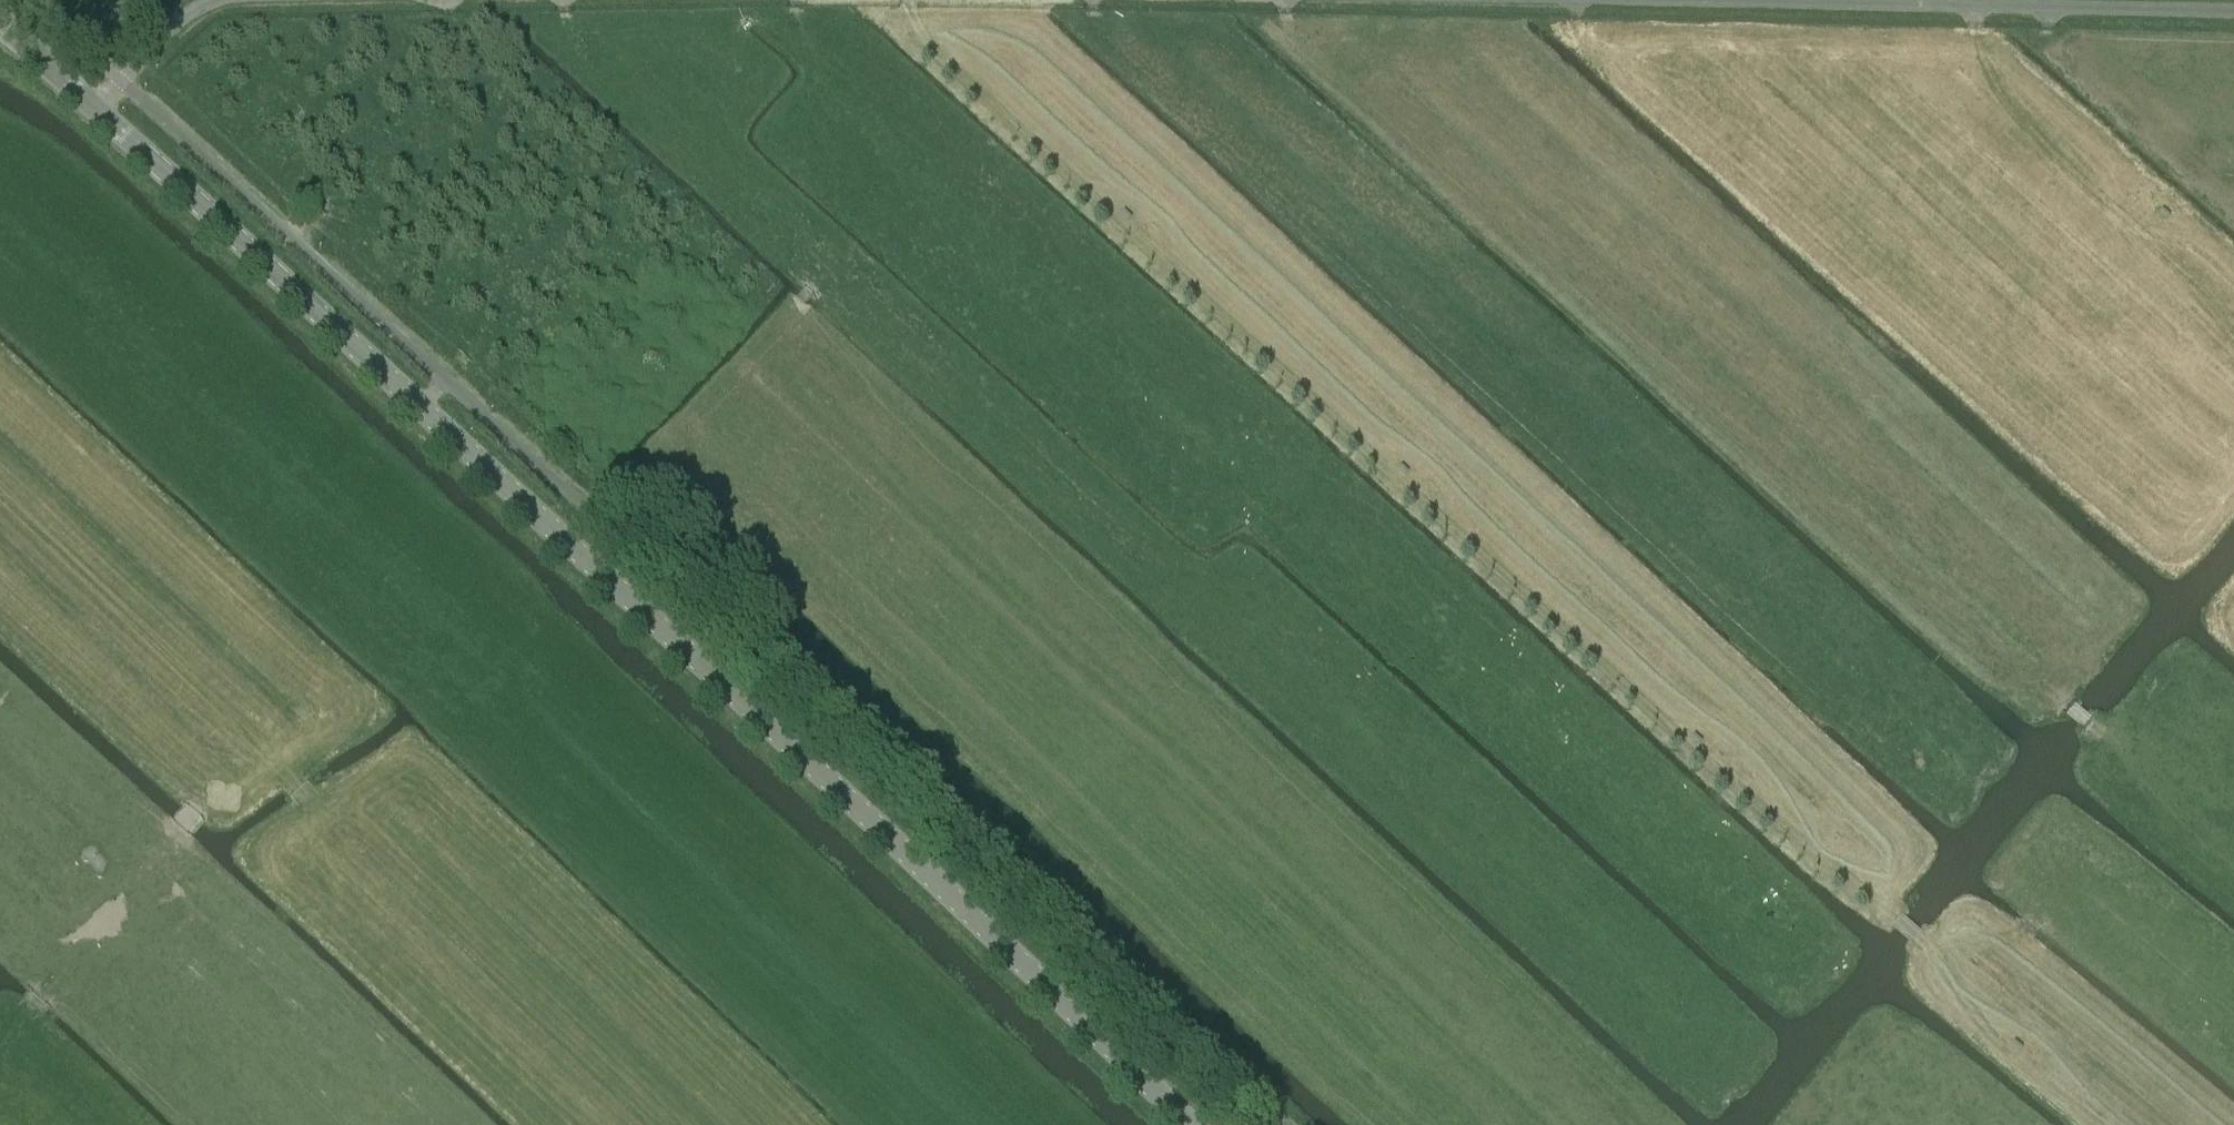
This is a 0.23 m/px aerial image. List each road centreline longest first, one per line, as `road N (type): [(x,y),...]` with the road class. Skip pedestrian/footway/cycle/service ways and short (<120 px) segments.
road 1 (tertiary): [(1189,1124),(96,112)]
road 2 (unclassified): [(1623,0),(2233,15)]
road 3 (unclassified): [(96,112),(188,16),(236,0)]
road 4 (tertiary): [(96,112),(0,23)]

